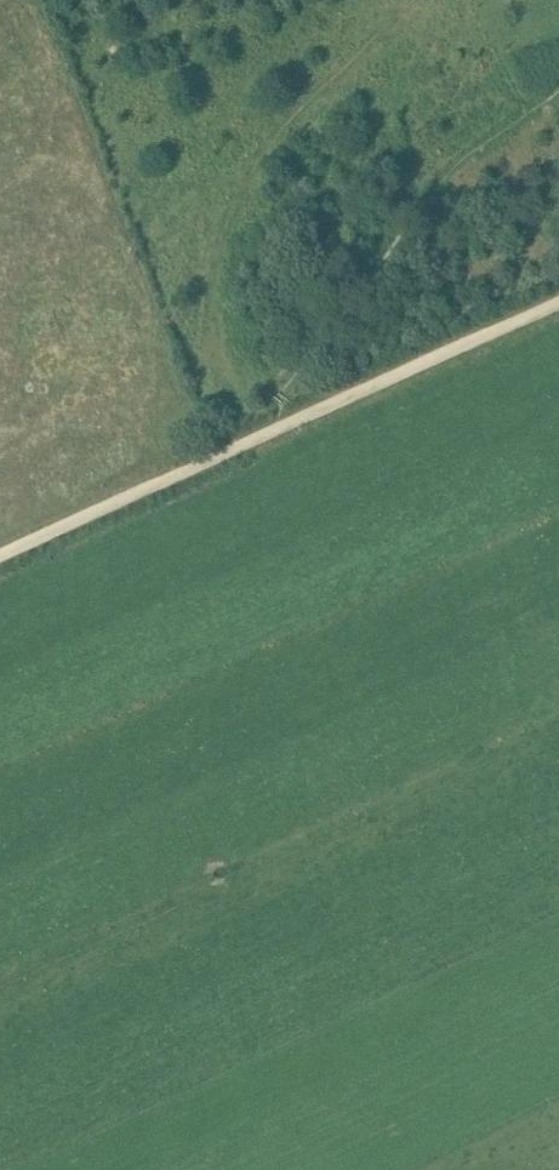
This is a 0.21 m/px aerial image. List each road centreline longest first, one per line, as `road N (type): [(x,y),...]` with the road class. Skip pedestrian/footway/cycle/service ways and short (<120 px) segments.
road 1 (track): [(0,556),(558,303)]

